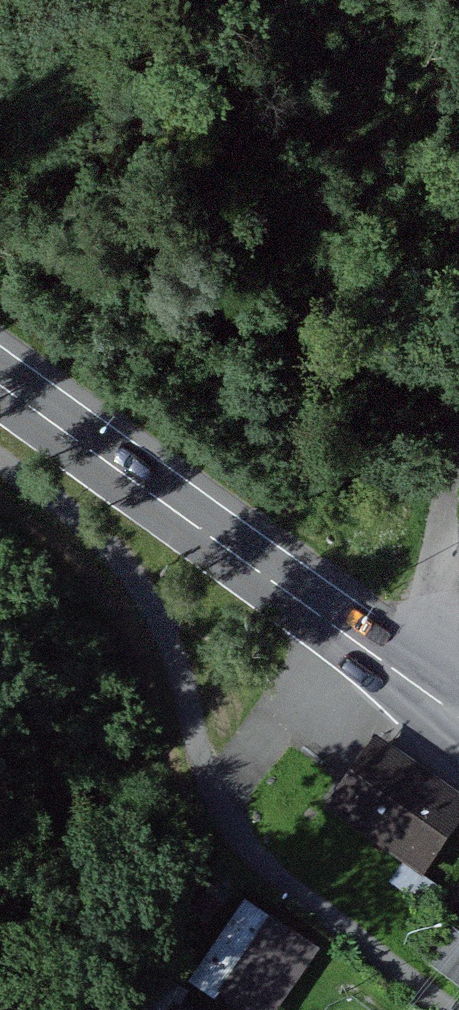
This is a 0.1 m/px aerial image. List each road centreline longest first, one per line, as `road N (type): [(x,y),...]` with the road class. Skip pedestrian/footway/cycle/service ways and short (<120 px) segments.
road 1 (secondary): [(458,715),(0,379)]
road 2 (track): [(438,601),(458,382)]
road 3 (track): [(458,550),(404,674)]

